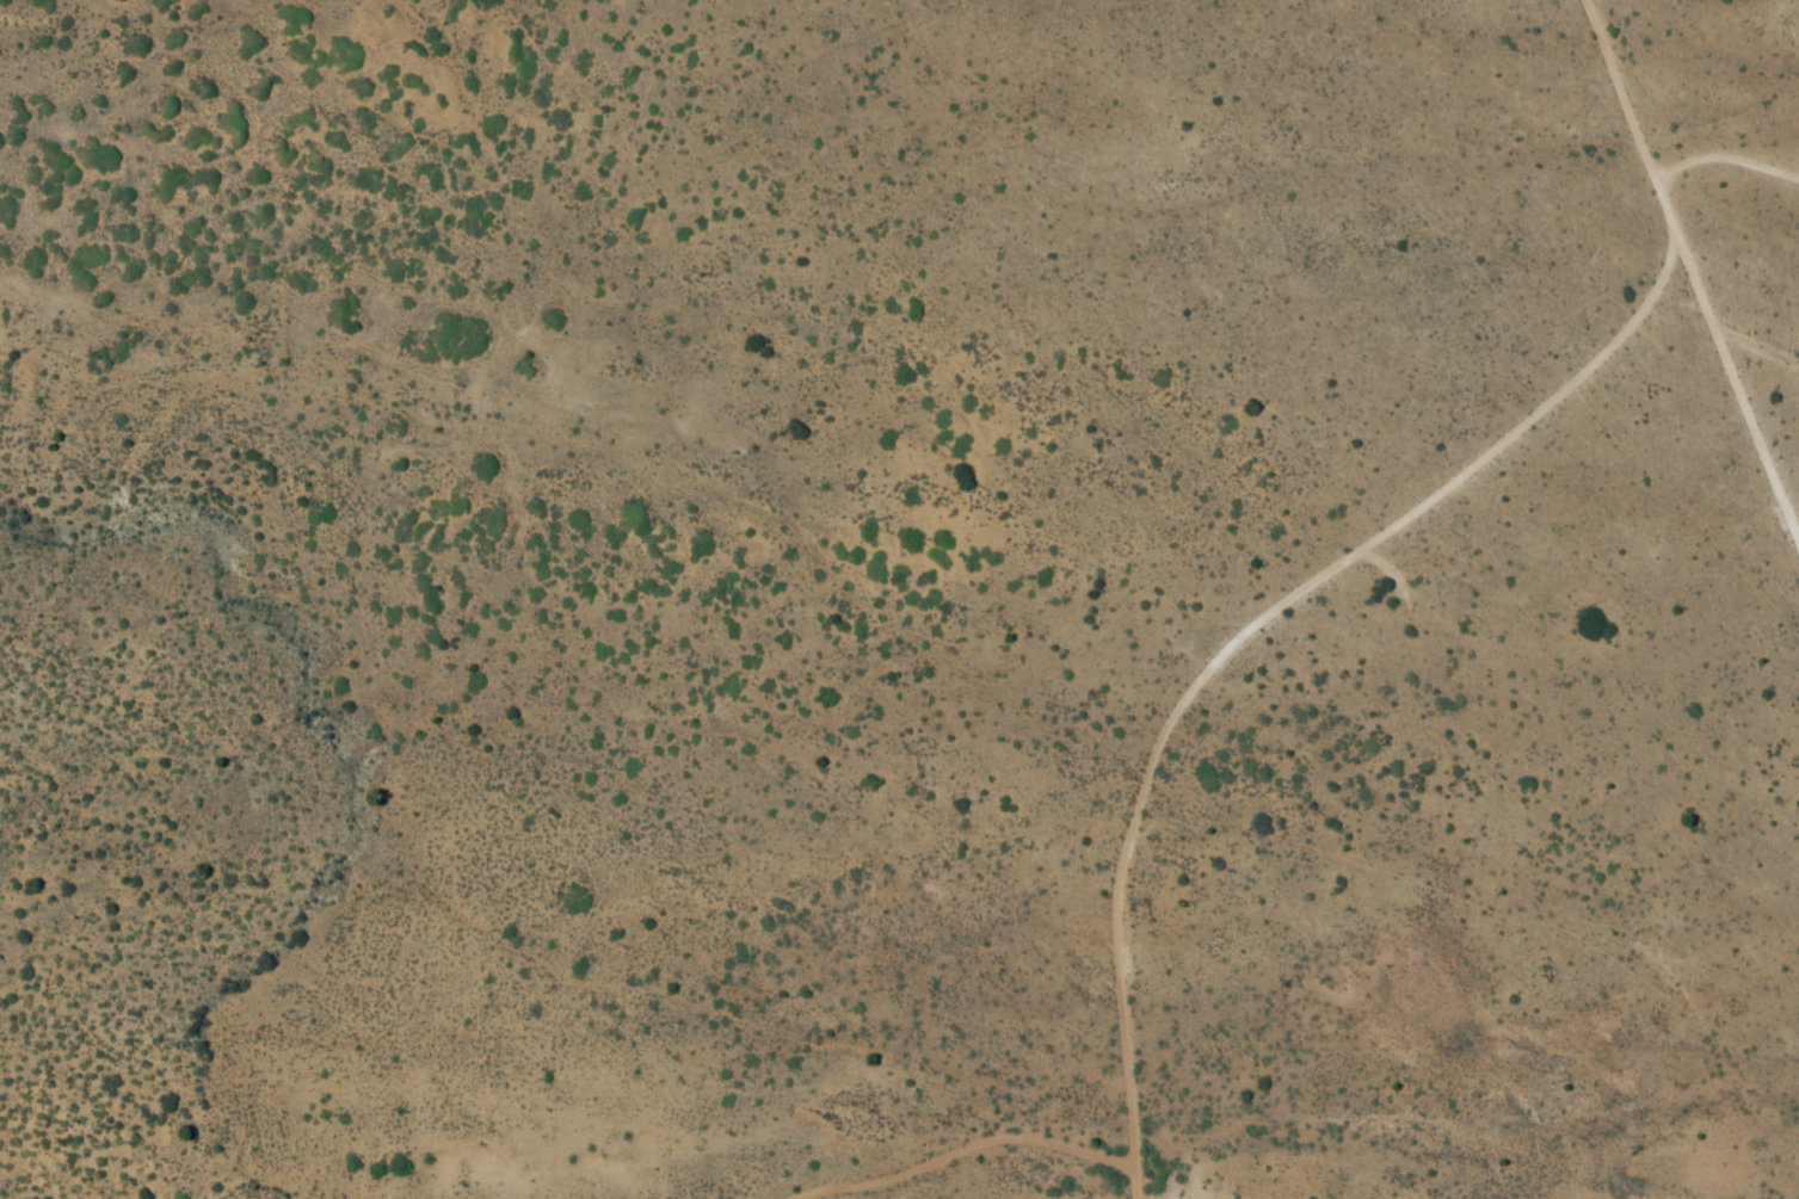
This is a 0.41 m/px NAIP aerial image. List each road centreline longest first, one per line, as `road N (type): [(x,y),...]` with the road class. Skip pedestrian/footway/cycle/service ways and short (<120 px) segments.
road 1 (residential): [(1157,1198),(1156,804),(1193,686),(1255,594),(1686,260)]
road 2 (residential): [(1798,520),(1741,364),(1686,260),(1661,148),(1592,0)]

